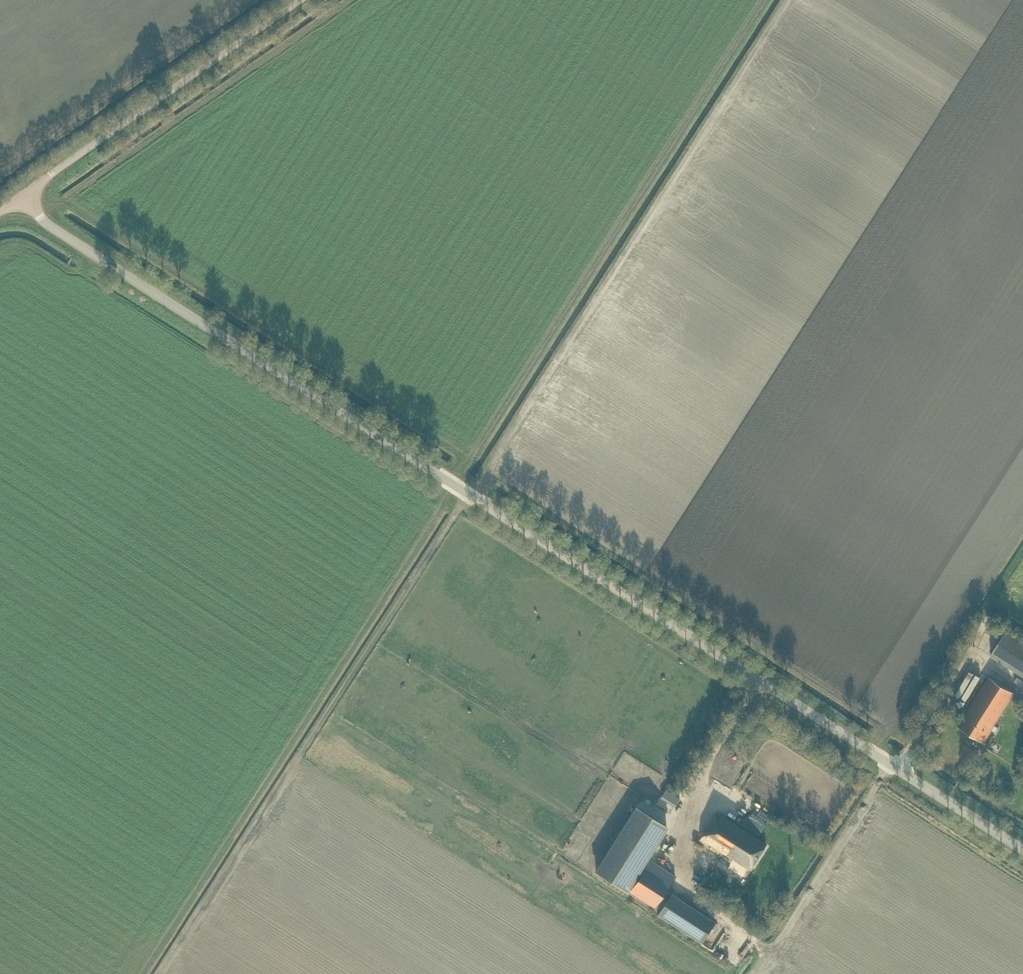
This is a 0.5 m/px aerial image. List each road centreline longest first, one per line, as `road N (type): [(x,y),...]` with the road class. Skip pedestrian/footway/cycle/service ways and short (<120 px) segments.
road 1 (unclassified): [(1022,849),(45,223),(20,196)]
road 2 (unclassified): [(20,196),(301,0)]

